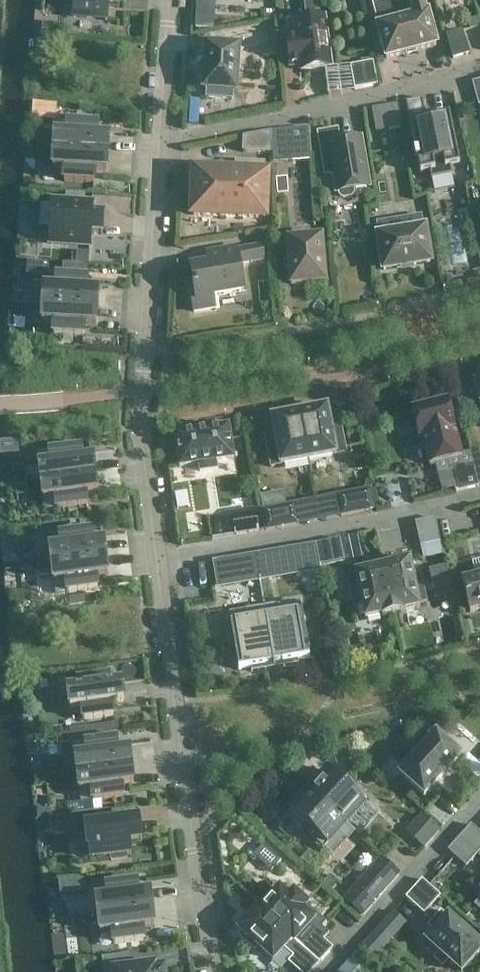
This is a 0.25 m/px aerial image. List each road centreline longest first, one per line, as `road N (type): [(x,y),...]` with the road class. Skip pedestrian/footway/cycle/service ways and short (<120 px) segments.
road 1 (residential): [(160,137),(142,391),(162,565)]
road 2 (residential): [(162,565),(174,704),(220,971)]
road 3 (residential): [(160,137),(306,114),(479,67)]
road 4 (residential): [(162,565),(479,500)]
road 5 (residential): [(327,971),(479,807)]
road 6 (residential): [(169,0),(160,137)]

